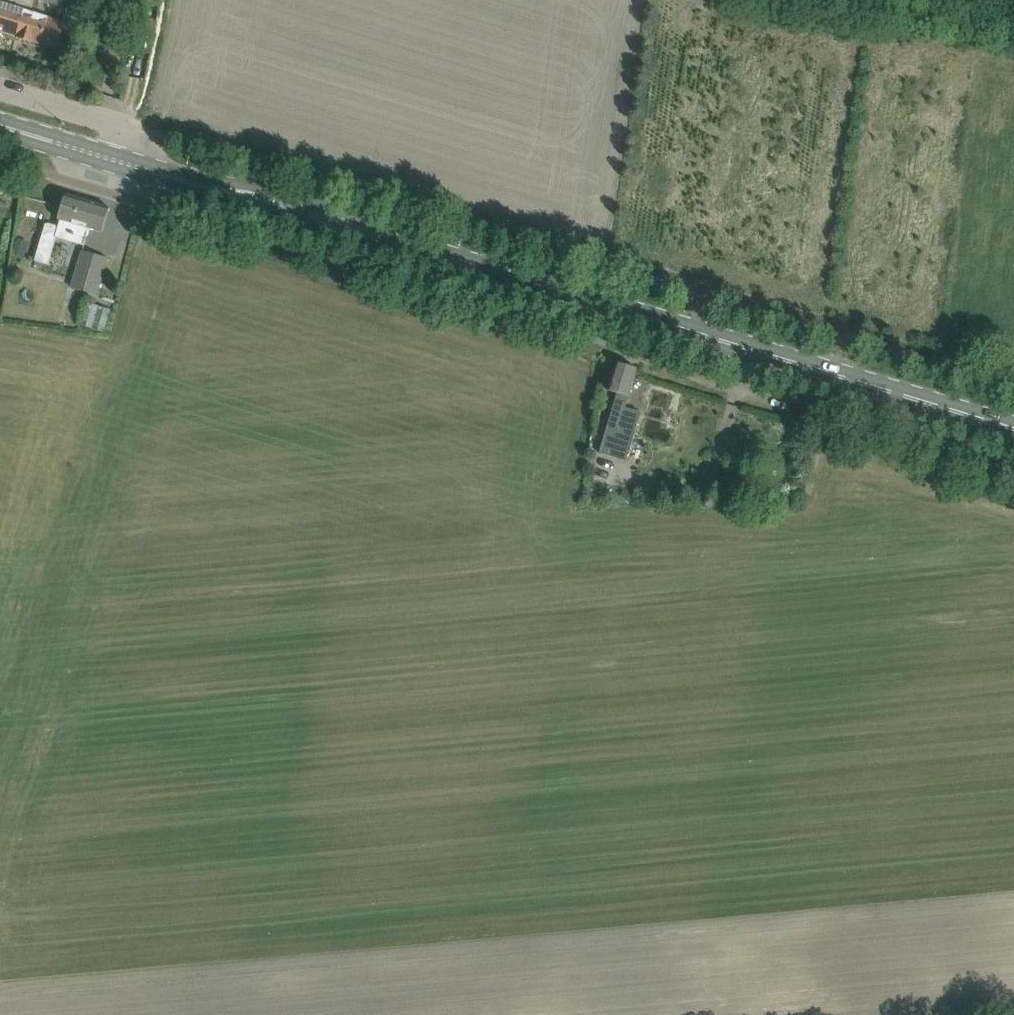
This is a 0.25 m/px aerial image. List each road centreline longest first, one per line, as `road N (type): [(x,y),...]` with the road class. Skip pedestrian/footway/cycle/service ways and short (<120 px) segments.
road 1 (primary): [(1013,429),(401,243)]
road 2 (primary): [(401,243),(354,216),(247,185),(199,184)]
road 3 (primary): [(199,184),(356,239),(401,243)]
road 4 (residential): [(127,164),(130,135),(120,127),(0,91)]
road 5 (primary): [(127,164),(0,126)]

